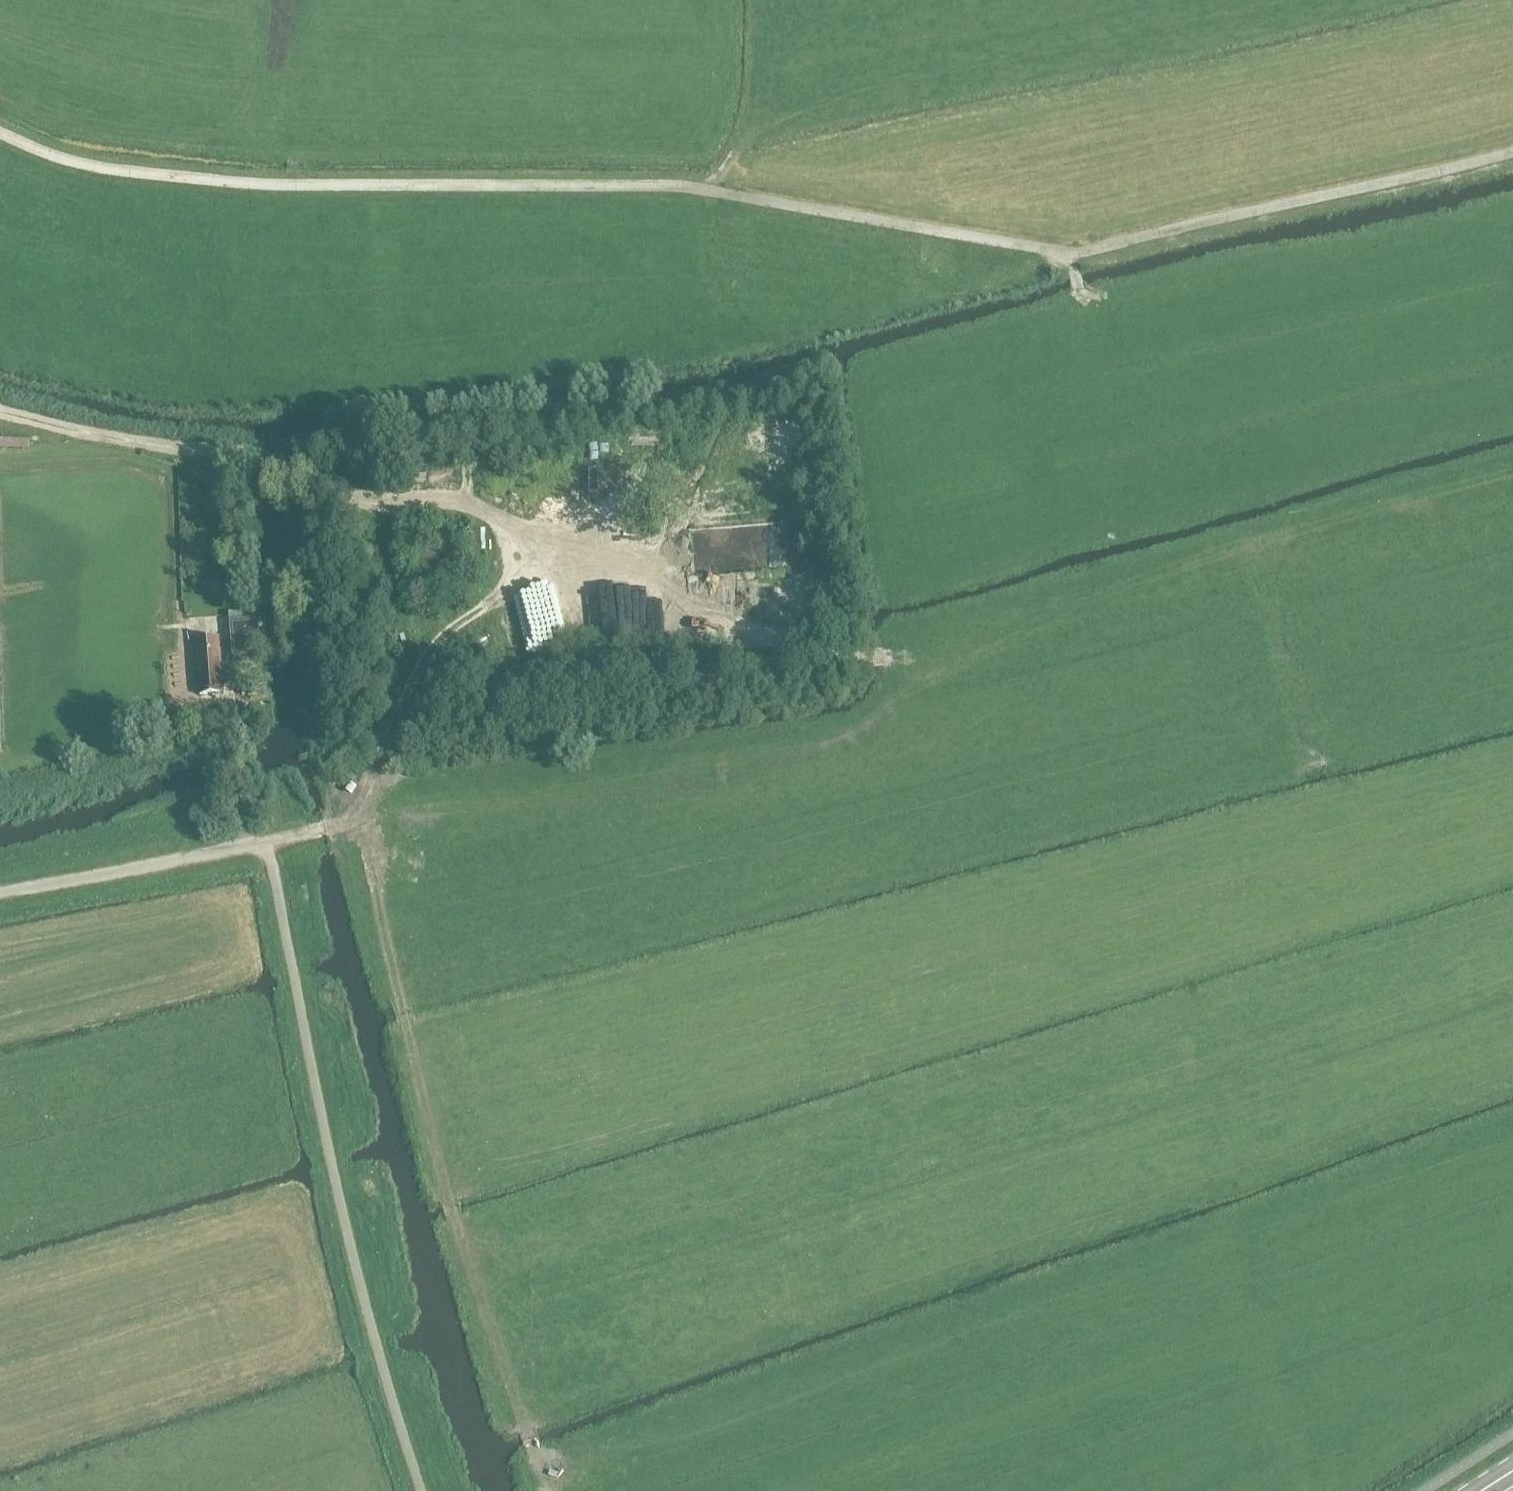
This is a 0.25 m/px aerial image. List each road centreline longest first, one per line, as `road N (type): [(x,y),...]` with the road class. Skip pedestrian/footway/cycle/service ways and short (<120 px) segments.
road 1 (track): [(367,787),(848,736),(890,704),(912,648),(1002,635),(1242,545),(1512,477)]
road 2 (track): [(0,138),(66,168),(230,182),(709,193),(880,219),(1065,252),(1088,304)]
road 3 (track): [(545,1490),(454,1214),(354,815)]
road 4 (track): [(439,637),(522,569),(517,536),(469,506),(360,499),(286,458),(0,408)]
road 5 (track): [(1065,252),(1512,154)]
road 6 (unclassified): [(326,833),(0,895)]
road 7 (track): [(439,637),(415,674),(354,815),(326,833)]

